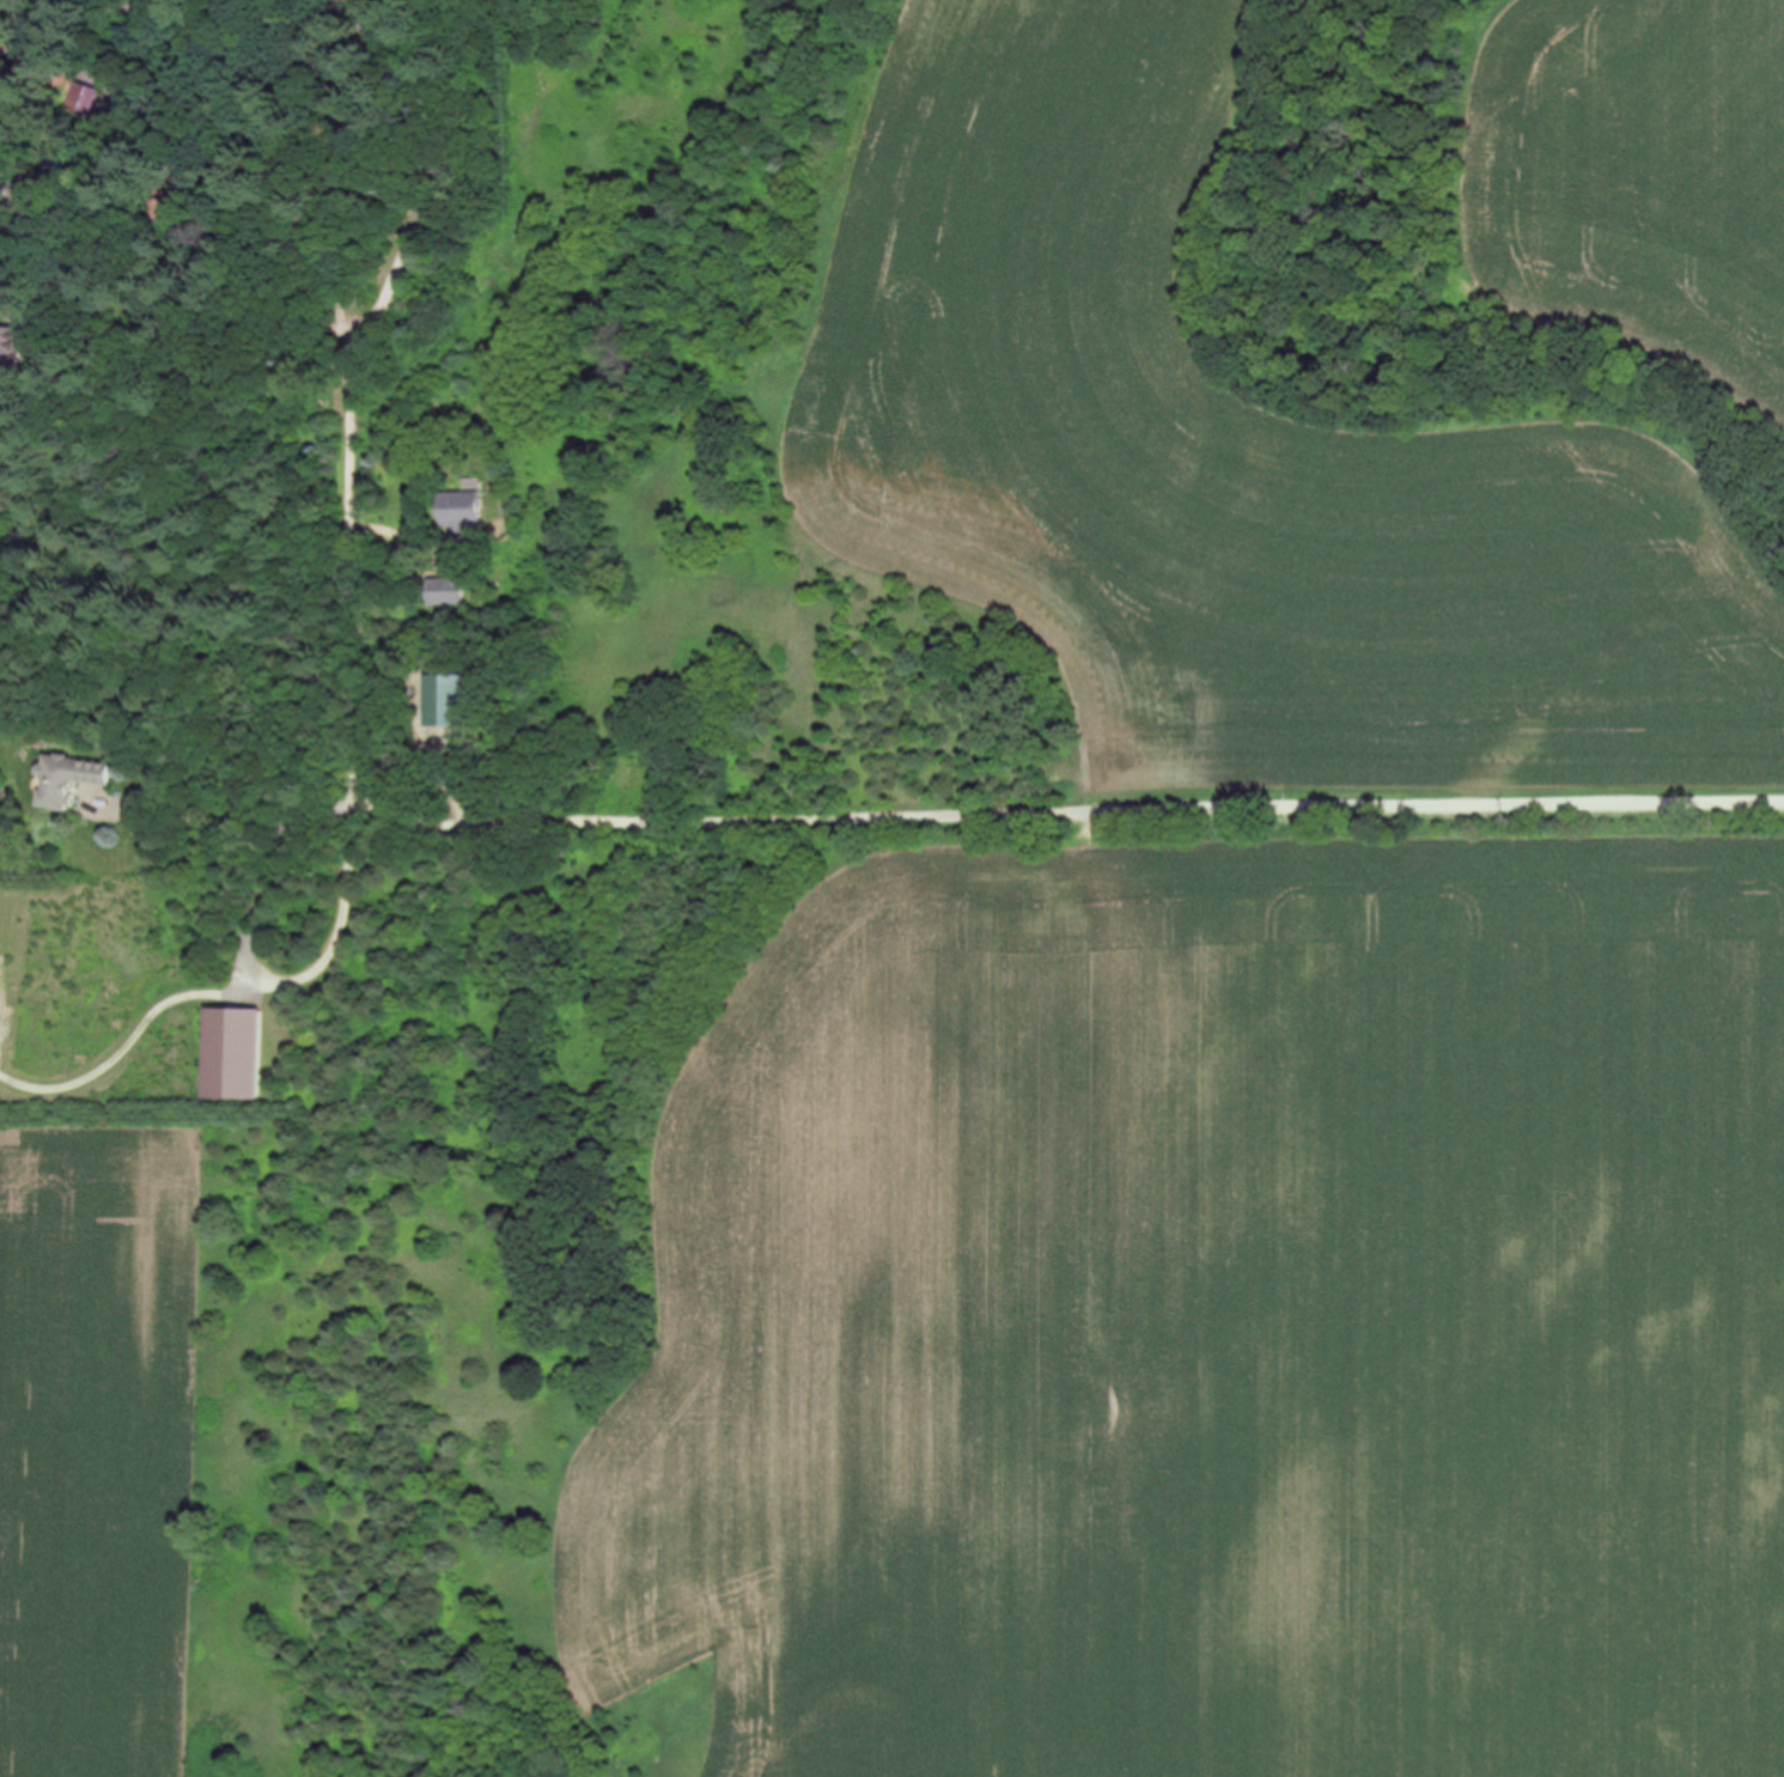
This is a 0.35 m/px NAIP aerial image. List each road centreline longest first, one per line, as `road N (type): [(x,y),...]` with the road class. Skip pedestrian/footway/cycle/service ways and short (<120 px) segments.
road 1 (residential): [(1783,810),(1115,815),(677,833),(223,829)]

